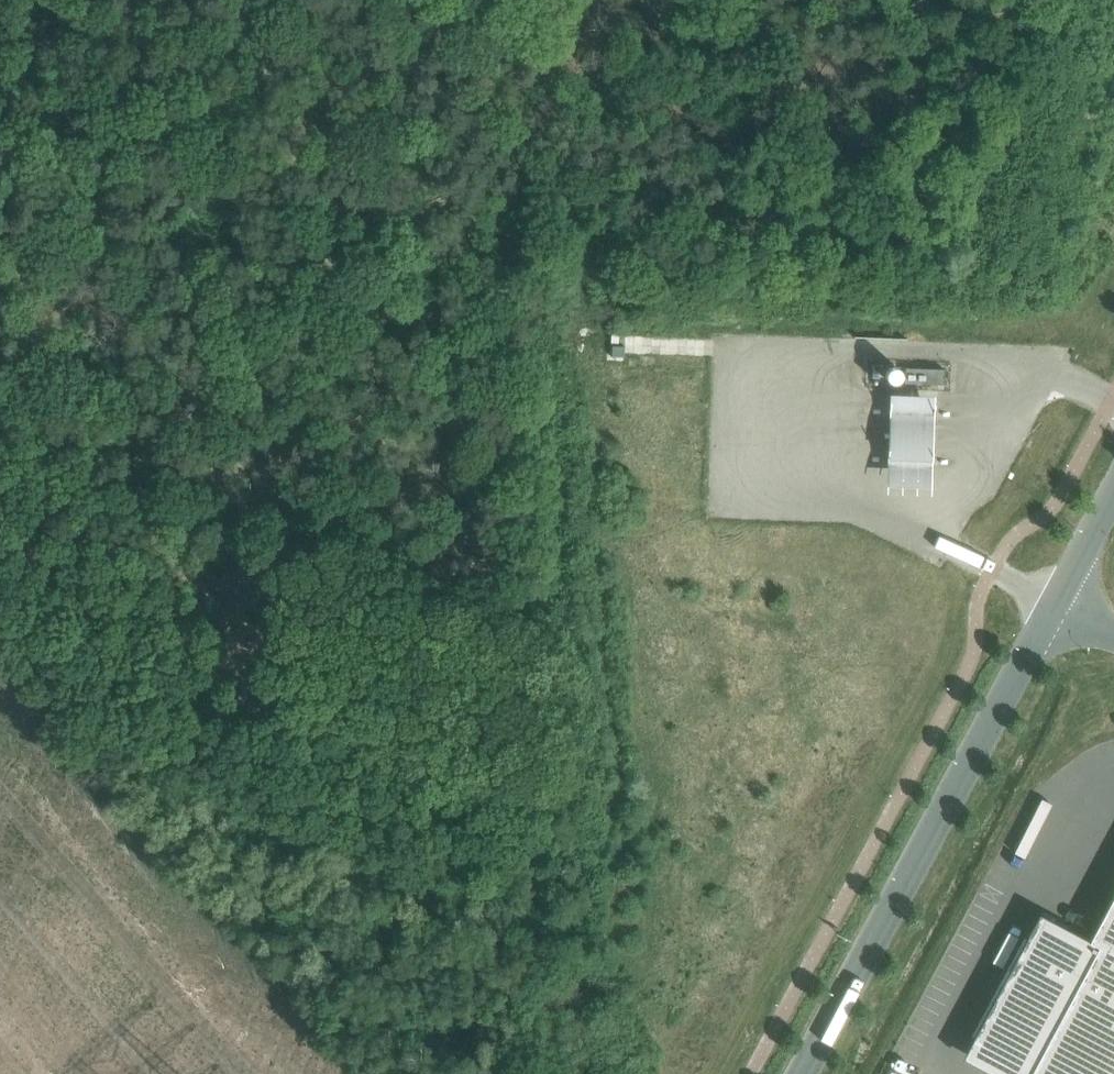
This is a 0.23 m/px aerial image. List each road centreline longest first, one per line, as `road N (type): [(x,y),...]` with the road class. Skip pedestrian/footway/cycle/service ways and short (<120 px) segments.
road 1 (unclassified): [(802,1073),(1053,602)]
road 2 (unclassified): [(1053,602),(1113,488)]

